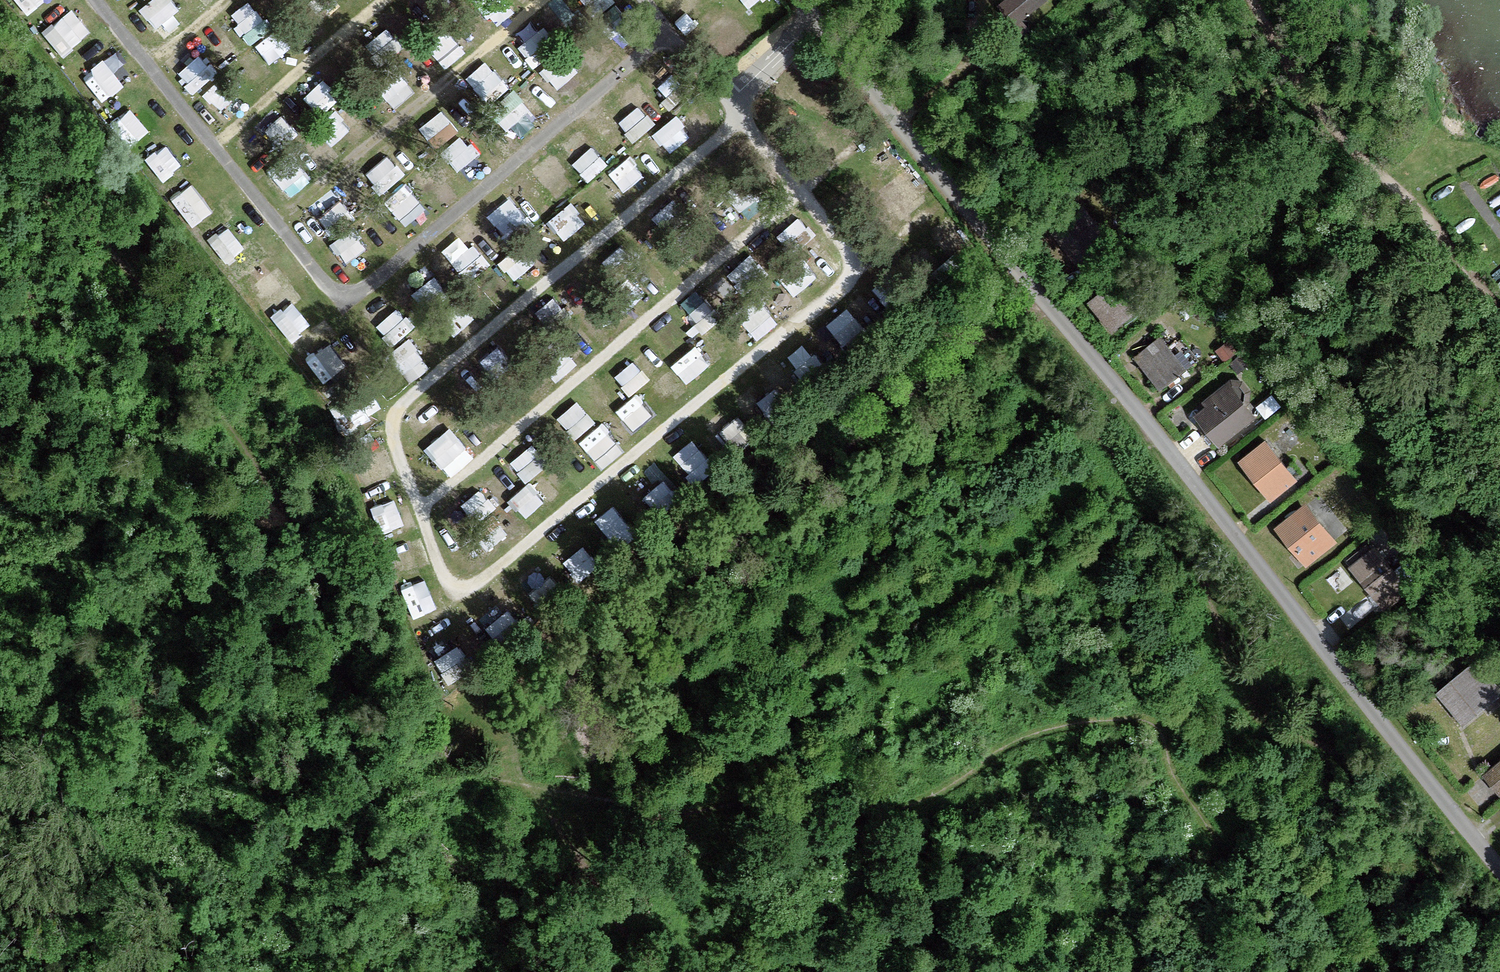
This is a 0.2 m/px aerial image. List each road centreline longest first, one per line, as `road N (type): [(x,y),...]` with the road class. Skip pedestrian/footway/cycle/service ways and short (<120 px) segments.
road 1 (residential): [(1499,877),(797,0)]
road 2 (track): [(470,714),(1017,271)]

